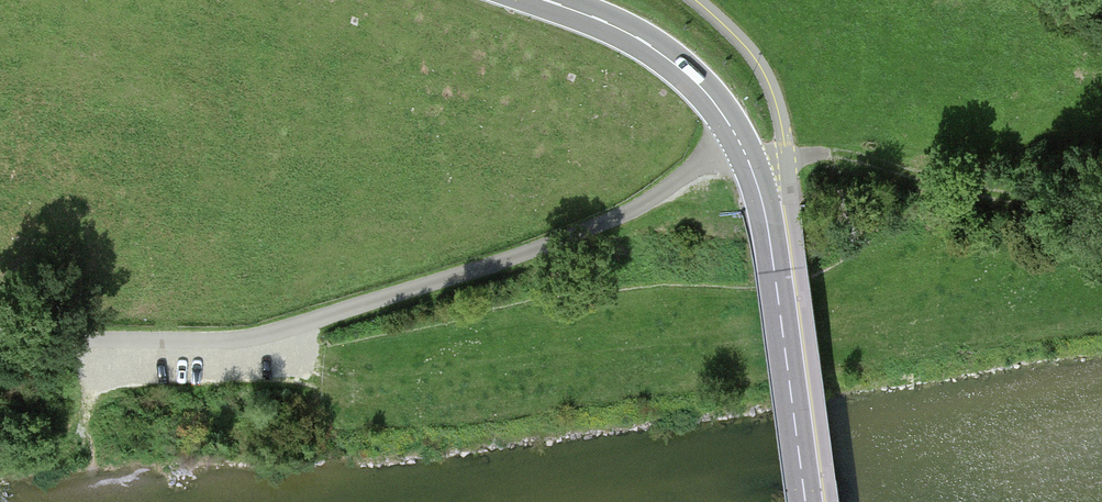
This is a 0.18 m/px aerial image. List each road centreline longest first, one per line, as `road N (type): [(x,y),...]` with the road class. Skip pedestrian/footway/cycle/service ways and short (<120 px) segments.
road 1 (secondary): [(806,501),(764,206),(739,141),(672,60),(608,23),(545,0)]
road 2 (track): [(314,322),(608,220),(739,141)]
road 3 (track): [(0,339),(233,341),(314,322)]
road 4 (track): [(787,158),(884,165),(1083,218)]

